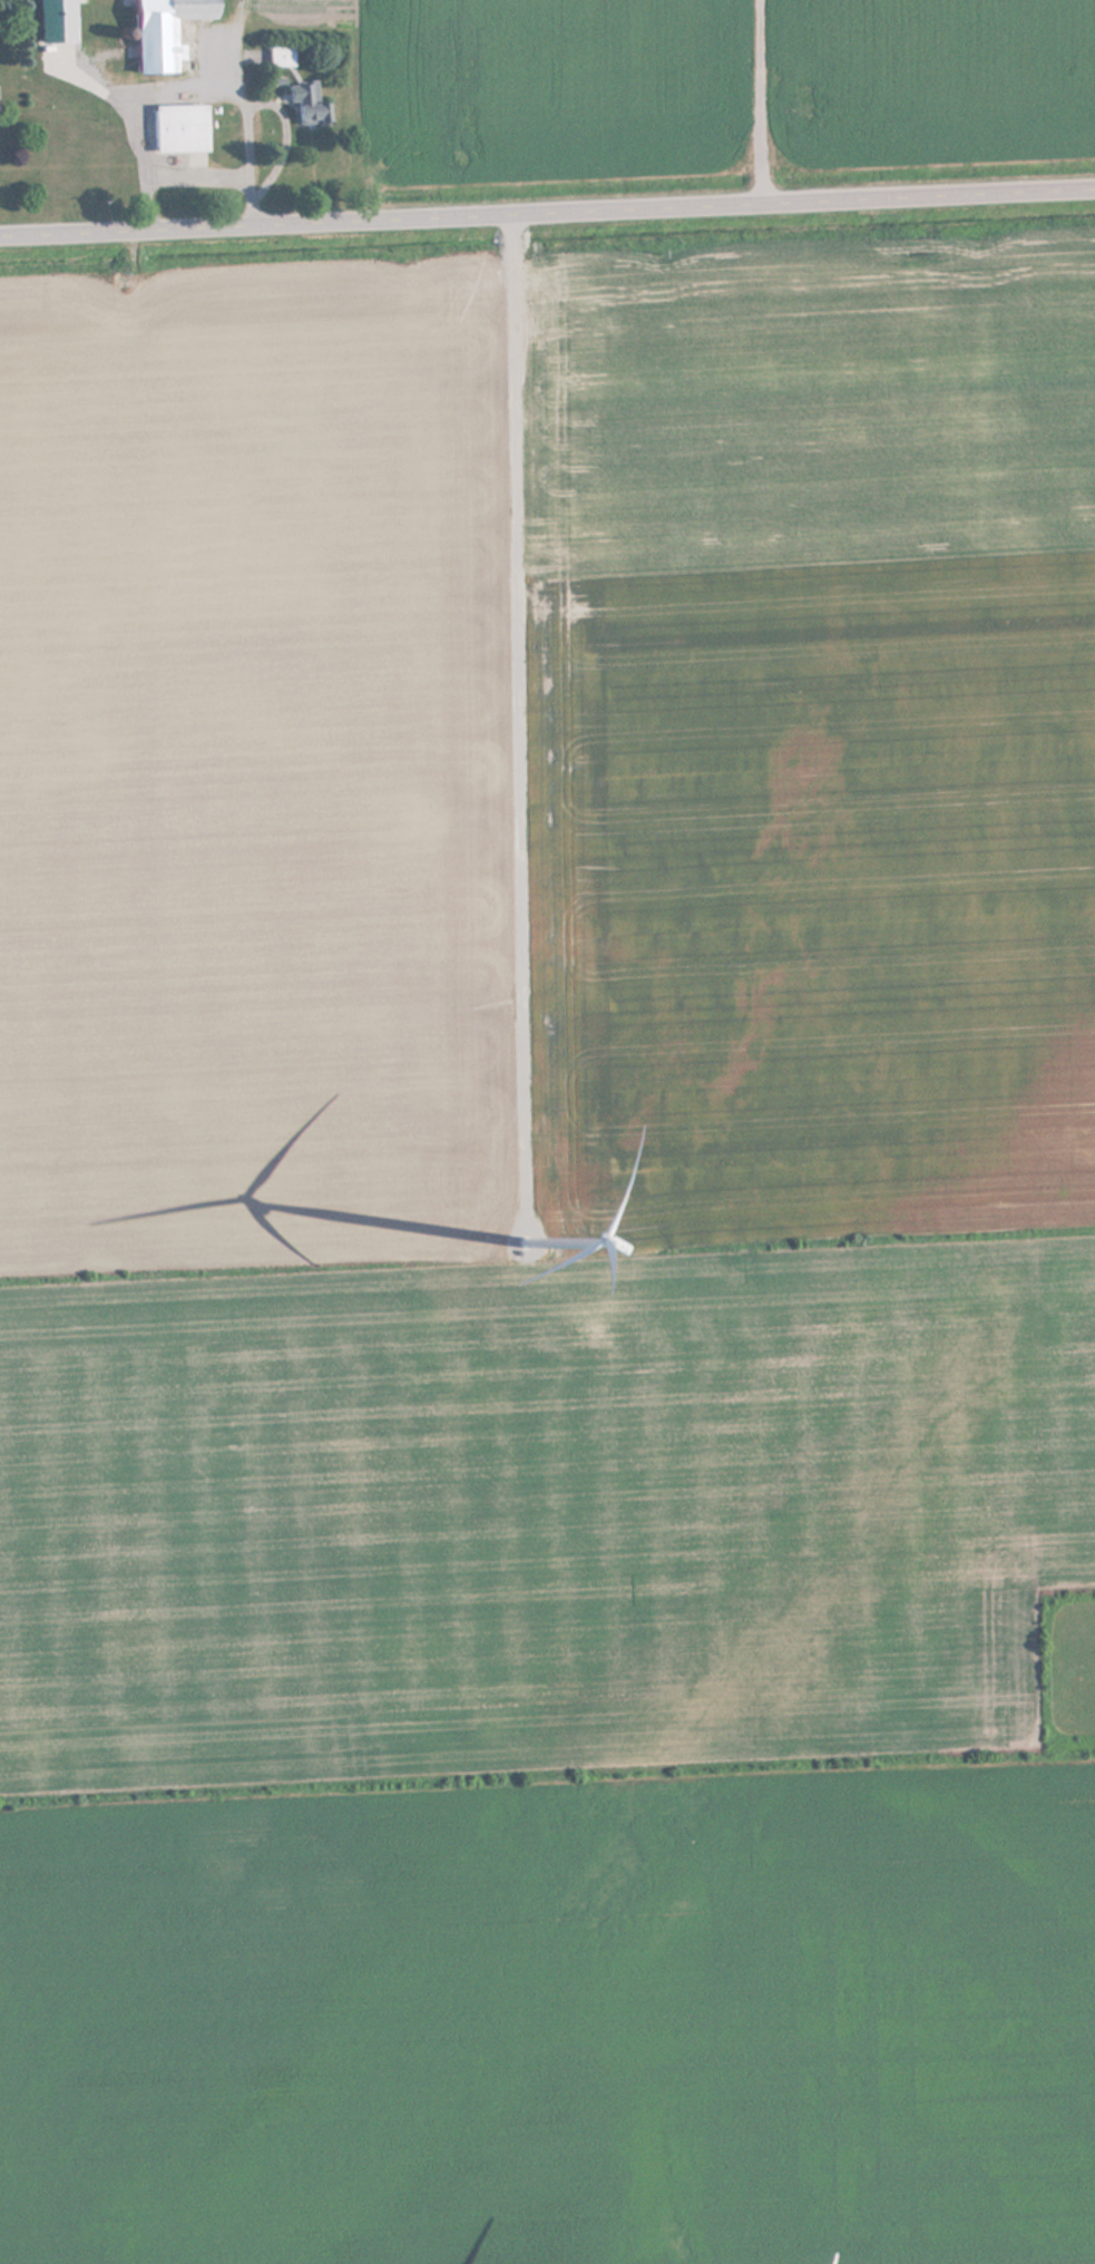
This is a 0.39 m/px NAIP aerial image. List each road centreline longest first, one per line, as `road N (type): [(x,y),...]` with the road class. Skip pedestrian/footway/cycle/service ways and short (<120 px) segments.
road 1 (residential): [(0,236),(1094,187)]

